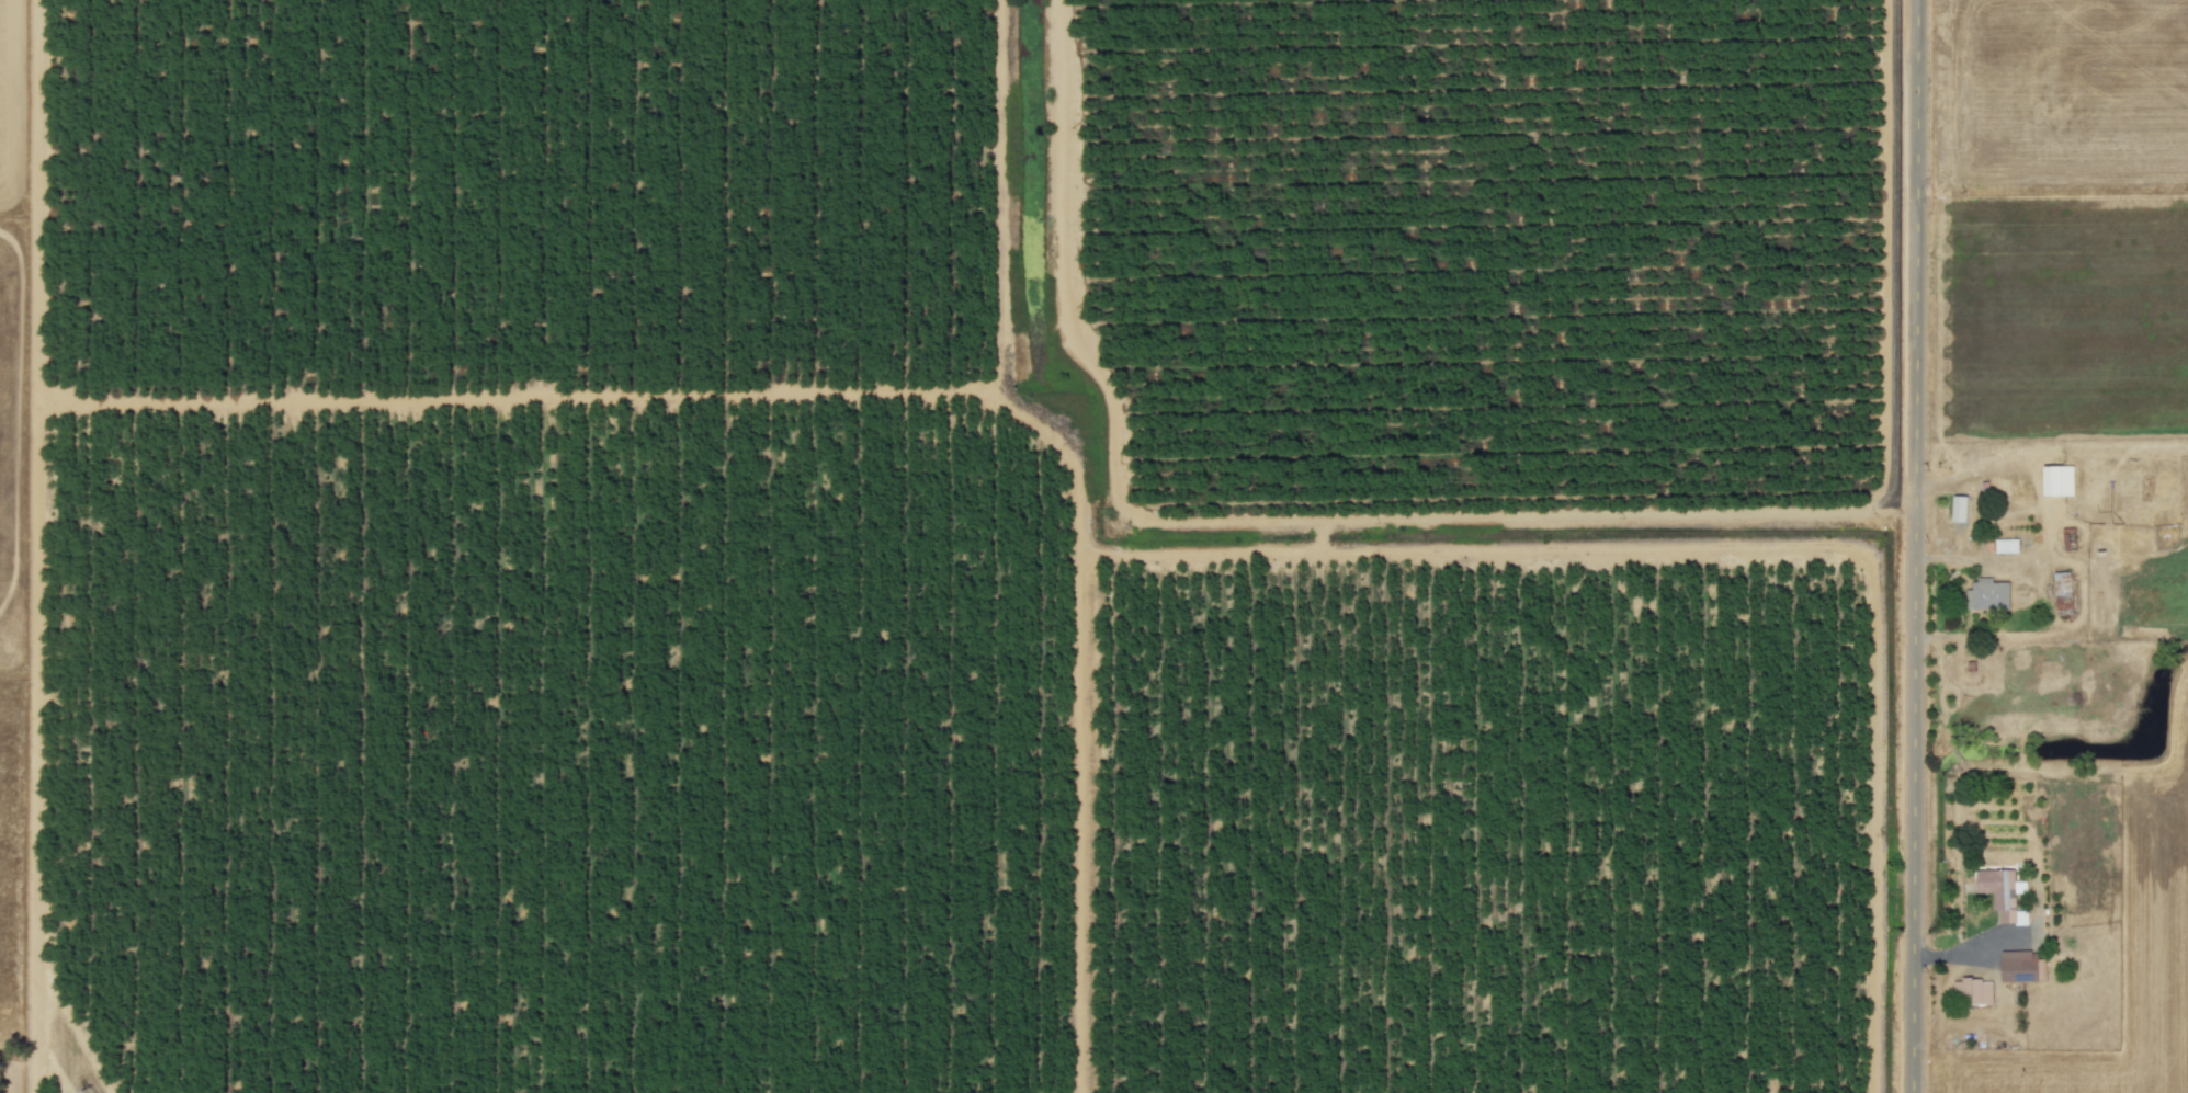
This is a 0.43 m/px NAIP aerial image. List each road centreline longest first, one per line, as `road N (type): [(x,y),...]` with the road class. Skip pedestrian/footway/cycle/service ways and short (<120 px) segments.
road 1 (tertiary): [(1916,1092),(1920,0)]

